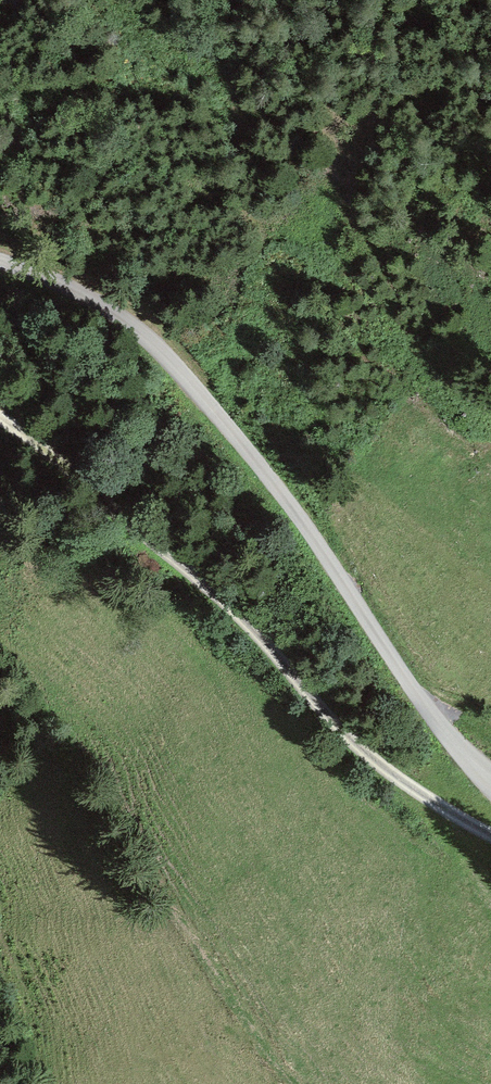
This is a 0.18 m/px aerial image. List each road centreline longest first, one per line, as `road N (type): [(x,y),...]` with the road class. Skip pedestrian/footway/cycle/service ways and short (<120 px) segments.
road 1 (unclassified): [(0,262),(78,293),(178,369),(270,481),(439,721),(490,778)]
road 2 (track): [(490,835),(366,753),(190,572),(0,418)]

